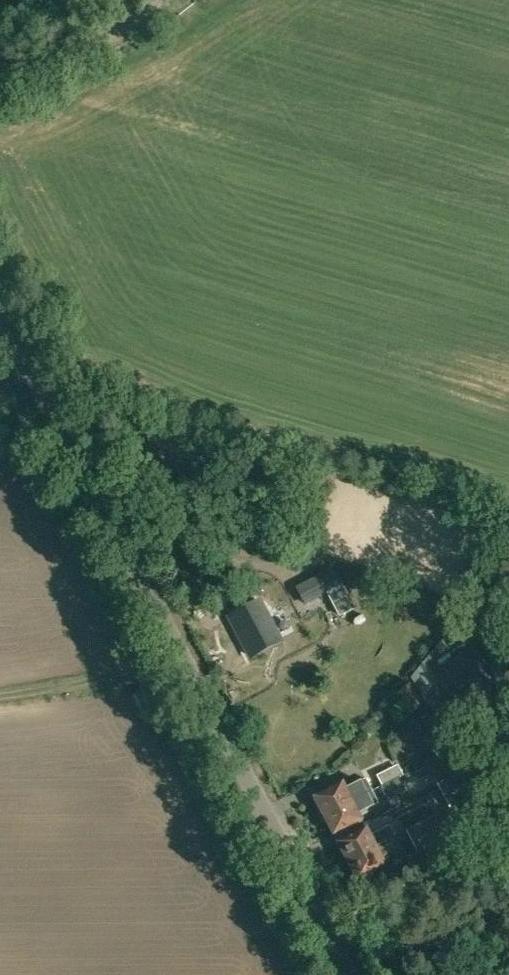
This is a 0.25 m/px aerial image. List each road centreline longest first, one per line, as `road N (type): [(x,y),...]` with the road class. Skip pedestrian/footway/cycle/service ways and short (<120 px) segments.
road 1 (tertiary): [(349,974),(0,314)]
road 2 (unclassified): [(0,91),(166,0)]

